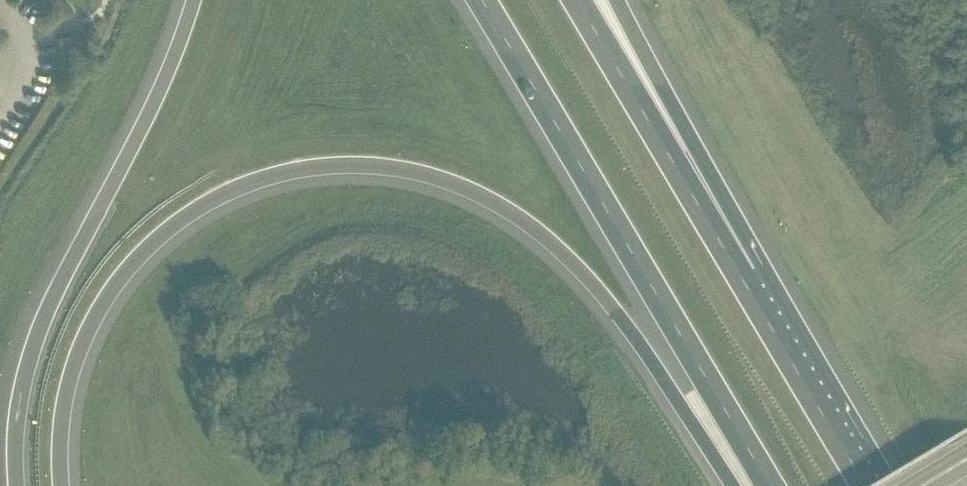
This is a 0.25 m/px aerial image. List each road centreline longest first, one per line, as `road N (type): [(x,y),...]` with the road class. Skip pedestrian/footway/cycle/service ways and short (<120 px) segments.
road 1 (motorway): [(60,485),(66,377),(113,283),(152,239),(201,204),(322,164),(448,178),(508,208),(571,255),(739,485)]
road 2 (motorway): [(472,0),(769,485)]
road 3 (motorway): [(193,0),(143,128),(59,285),(28,364),(18,485)]
road 4 (motorway): [(746,280),(575,0)]
road 5 (motorway): [(746,280),(616,0)]
road 6 (motorway): [(870,485),(746,280)]

